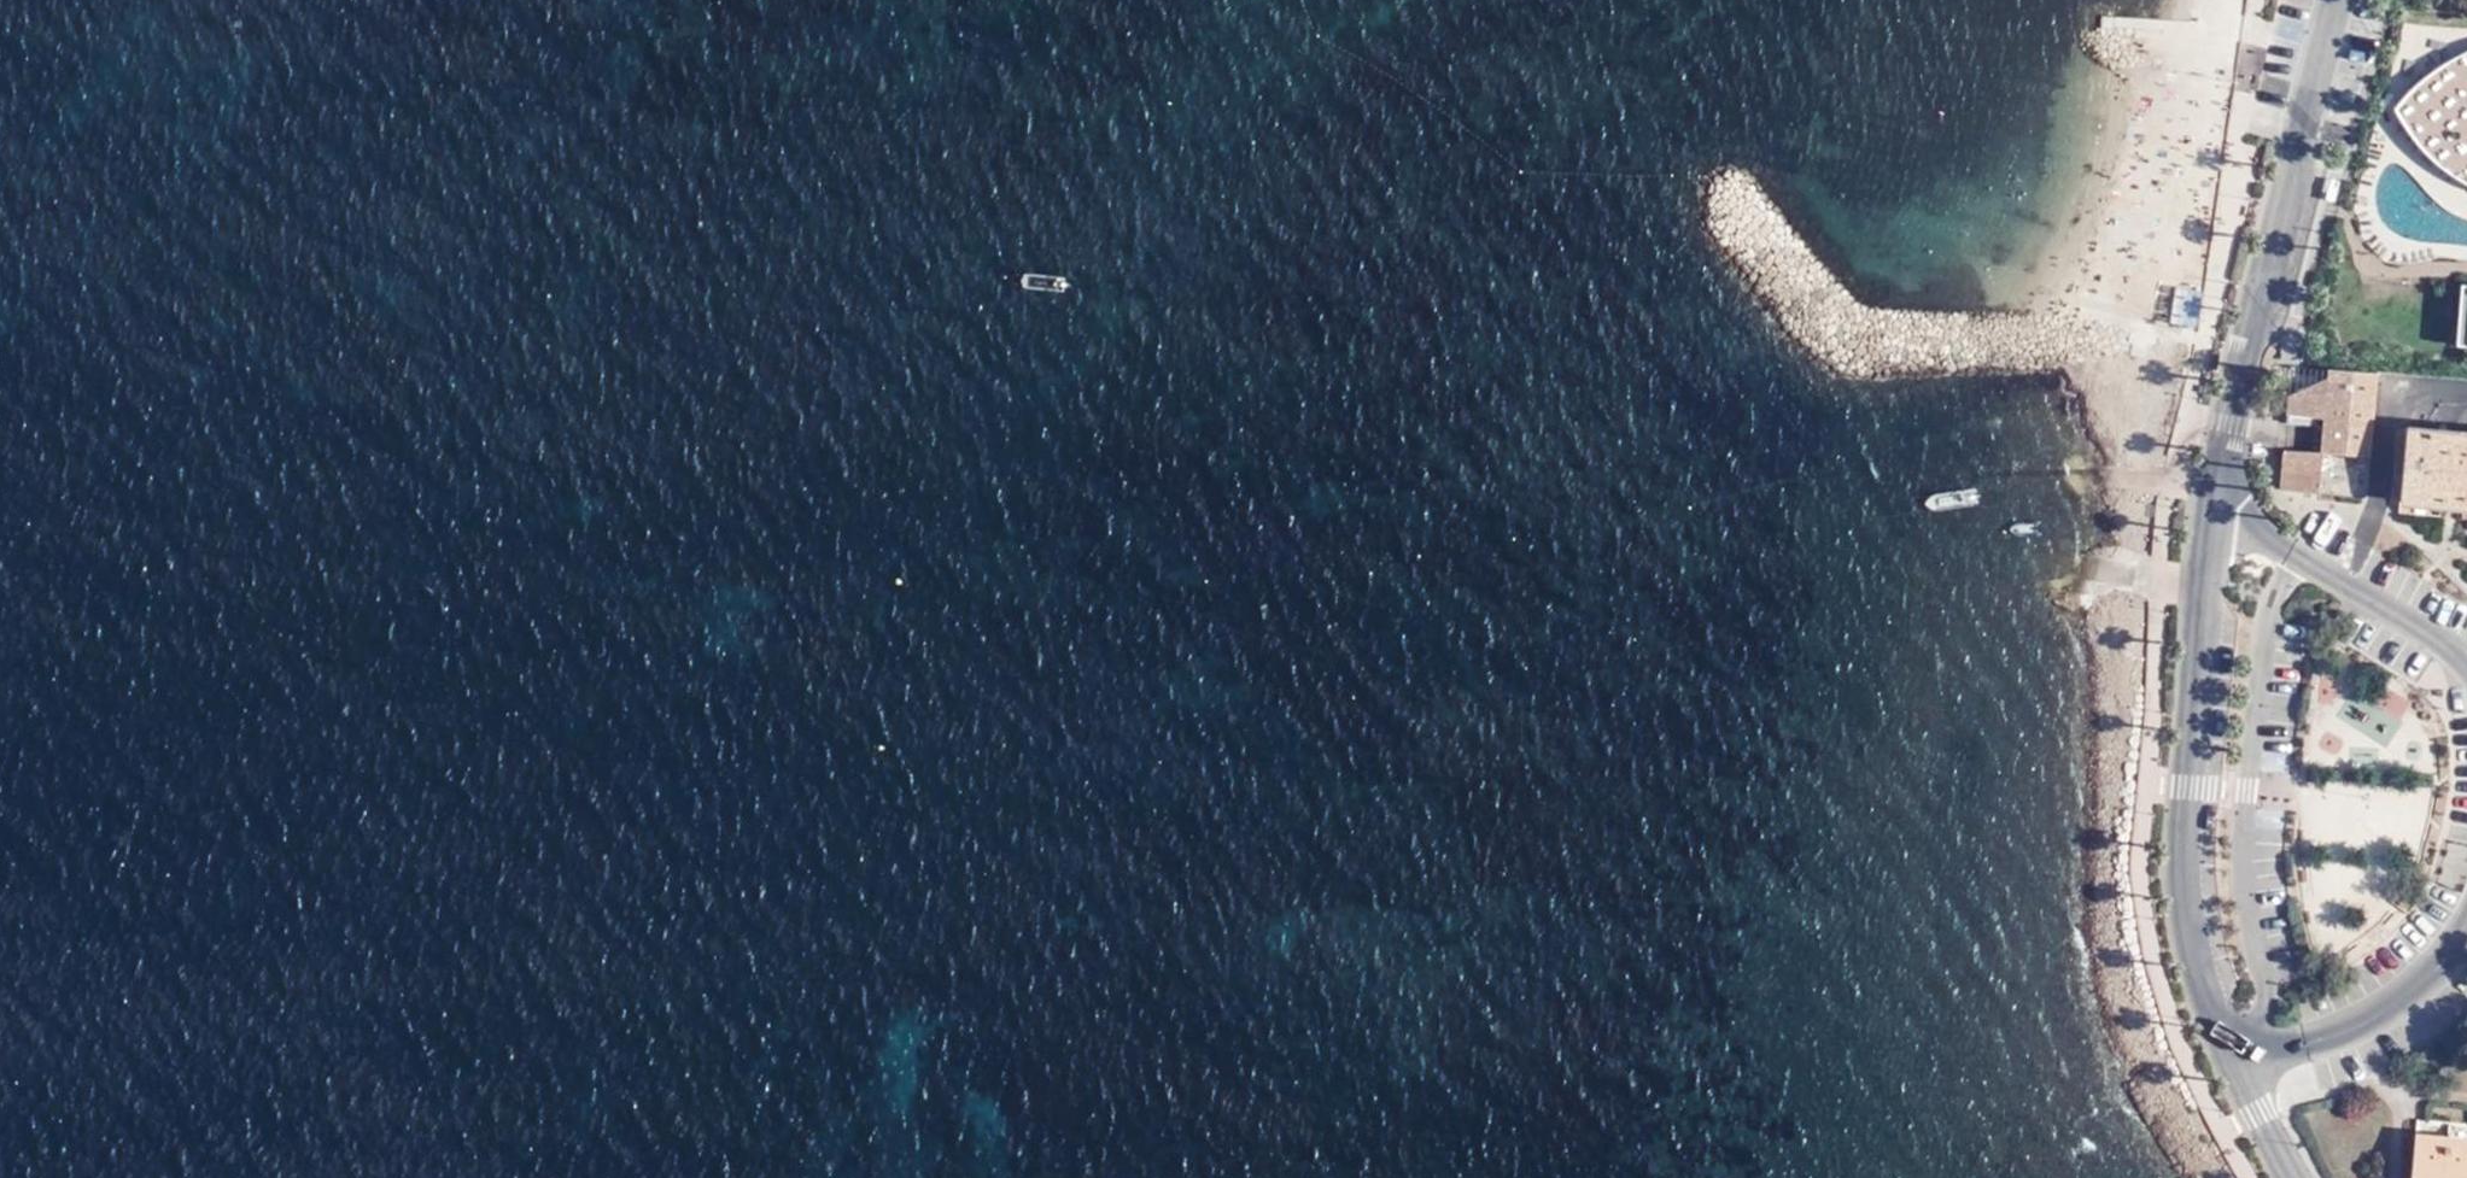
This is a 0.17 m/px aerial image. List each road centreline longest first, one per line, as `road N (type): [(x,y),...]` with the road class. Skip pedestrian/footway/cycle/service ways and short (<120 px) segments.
road 1 (tertiary): [(2217,504),(2184,885),(2202,975),(2233,1034)]
road 2 (tertiary): [(2344,0),(2248,349),(2217,504)]
road 3 (tertiary): [(2466,662),(2217,504)]
road 4 (tertiary): [(2233,1034),(2305,1037),(2353,1023),(2432,977),(2466,931)]
road 5 (residential): [(2233,1034),(2291,1177)]

